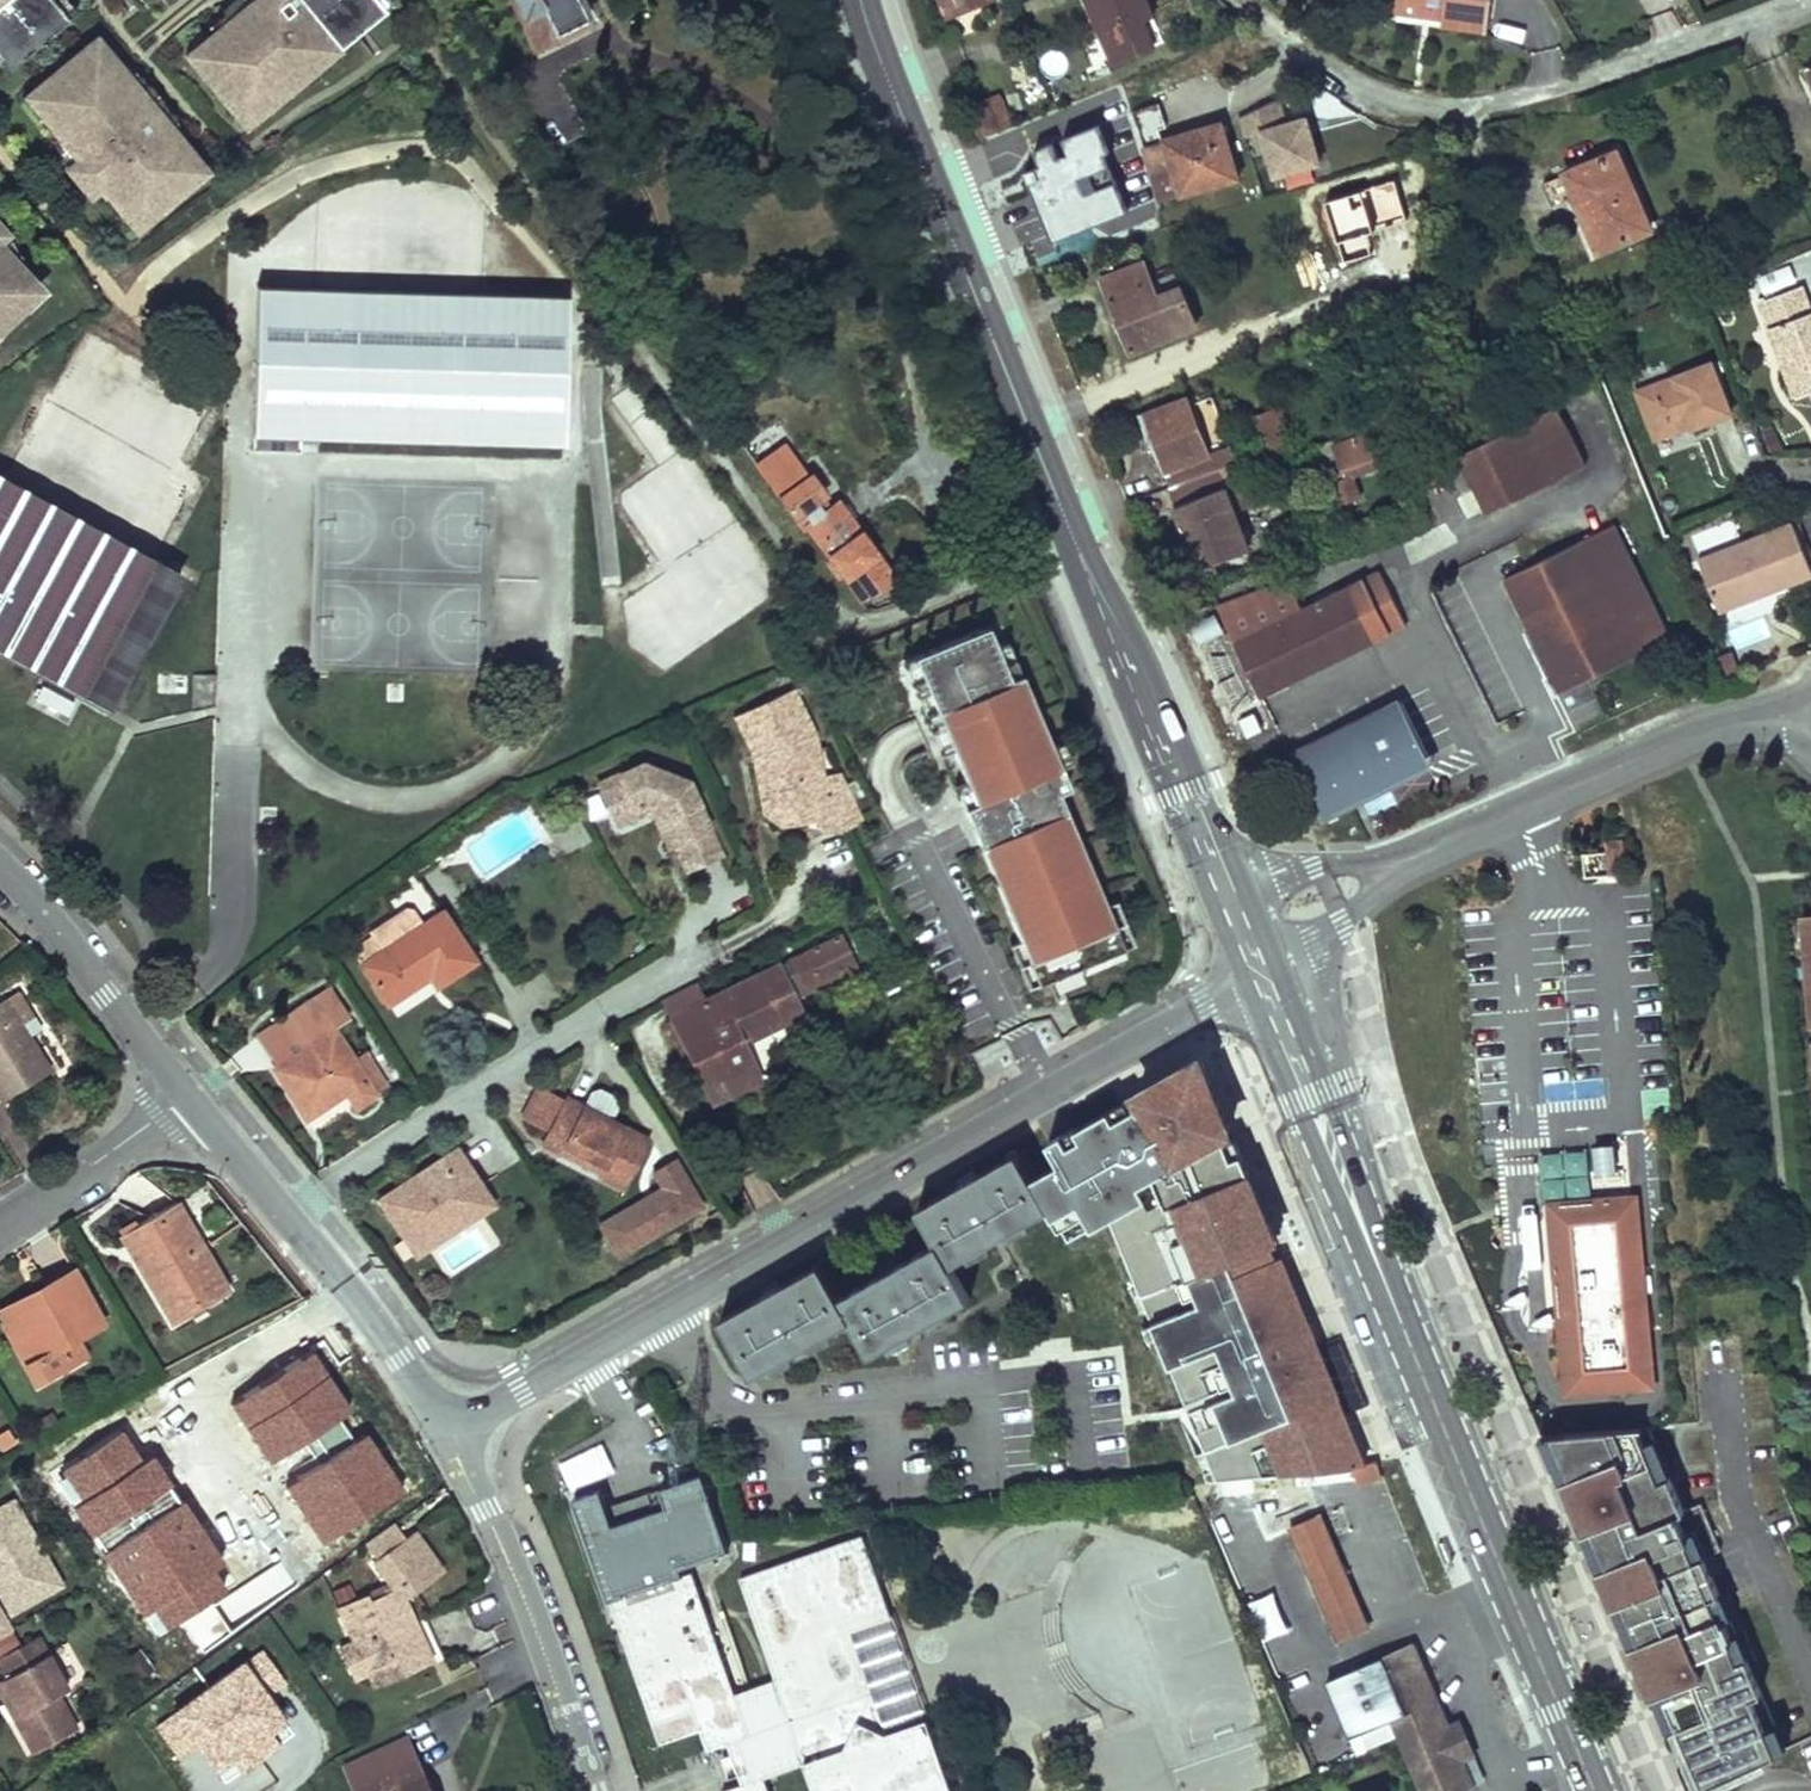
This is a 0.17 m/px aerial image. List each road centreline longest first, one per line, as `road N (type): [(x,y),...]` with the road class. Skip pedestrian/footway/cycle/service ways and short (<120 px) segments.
road 1 (residential): [(445,31),(621,310),(848,624),(1082,527)]
road 2 (residential): [(447,1427),(1261,965)]
road 3 (primary): [(1261,965),(1599,1790)]
road 4 (residential): [(1810,1),(1527,103),(1452,116),(1367,95),(1241,0)]
road 5 (primary): [(885,0),(1082,527)]
road 6 (residential): [(753,924),(547,1030),(285,1213)]
road 7 (tertiary): [(1359,908),(1437,857),(1701,736),(1810,719)]
road 8 (primary): [(1082,527),(1246,928)]
road 9 (residential): [(447,1427),(473,1465),(533,1593),(599,1790)]
road 10 (residential): [(0,877),(199,1093)]
road 11 (residential): [(285,1213),(447,1427)]
road 12 (residential): [(0,1223),(199,1093)]
road 13 (residential): [(199,1093),(285,1213)]

